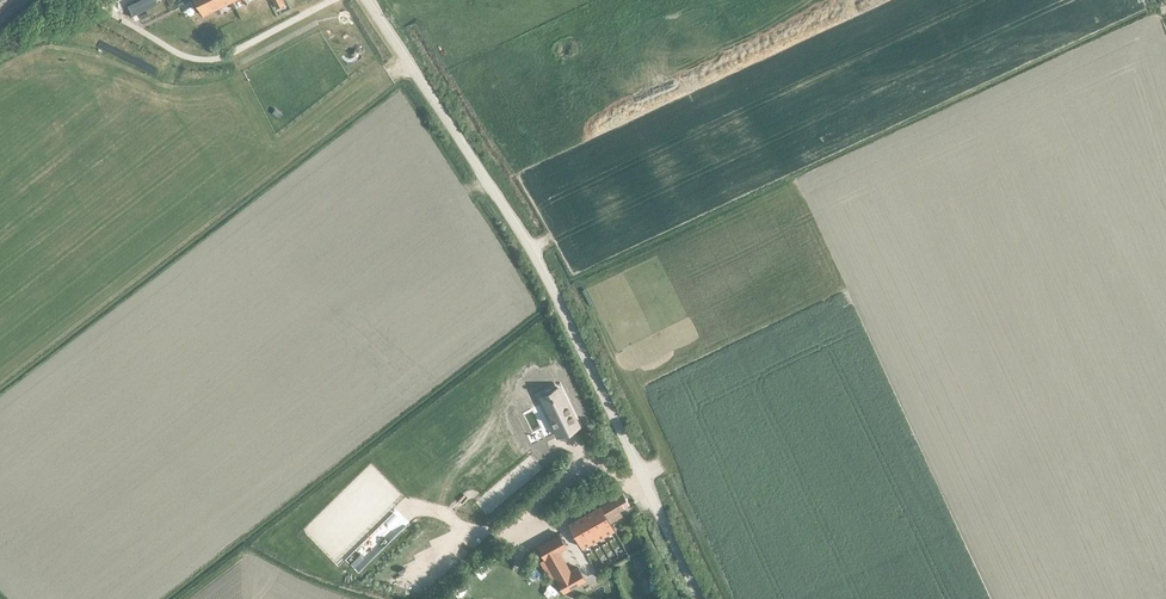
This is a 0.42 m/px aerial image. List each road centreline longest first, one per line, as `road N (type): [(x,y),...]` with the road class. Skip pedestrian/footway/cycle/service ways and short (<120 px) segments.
road 1 (unclassified): [(702,598),(529,239),(368,0)]

